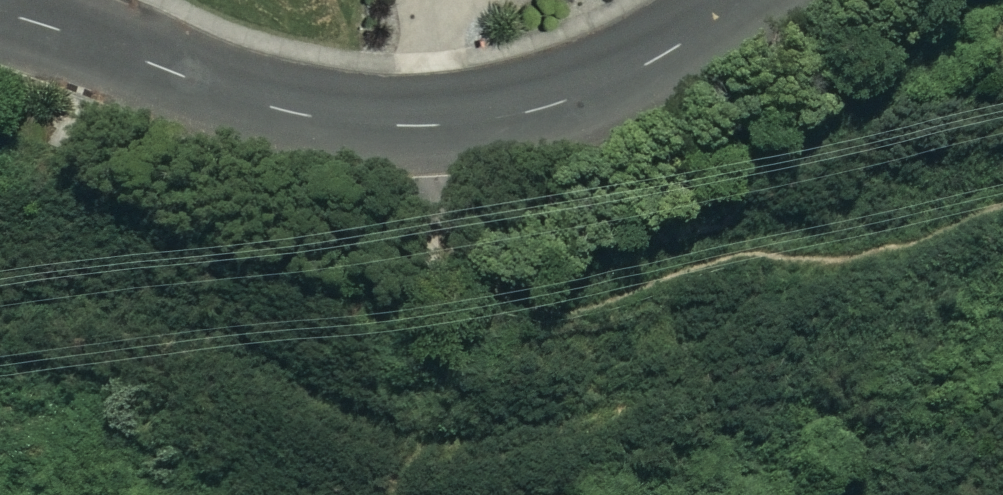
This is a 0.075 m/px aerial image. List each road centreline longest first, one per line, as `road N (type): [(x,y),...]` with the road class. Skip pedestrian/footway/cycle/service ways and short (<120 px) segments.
road 1 (track): [(1002,206),(819,270),(707,350),(603,406),(508,441),(374,436),(119,318),(24,314),(0,323)]
road 2 (residential): [(0,10),(270,107),(356,123),(441,123),(537,109),(621,81),(740,0)]

